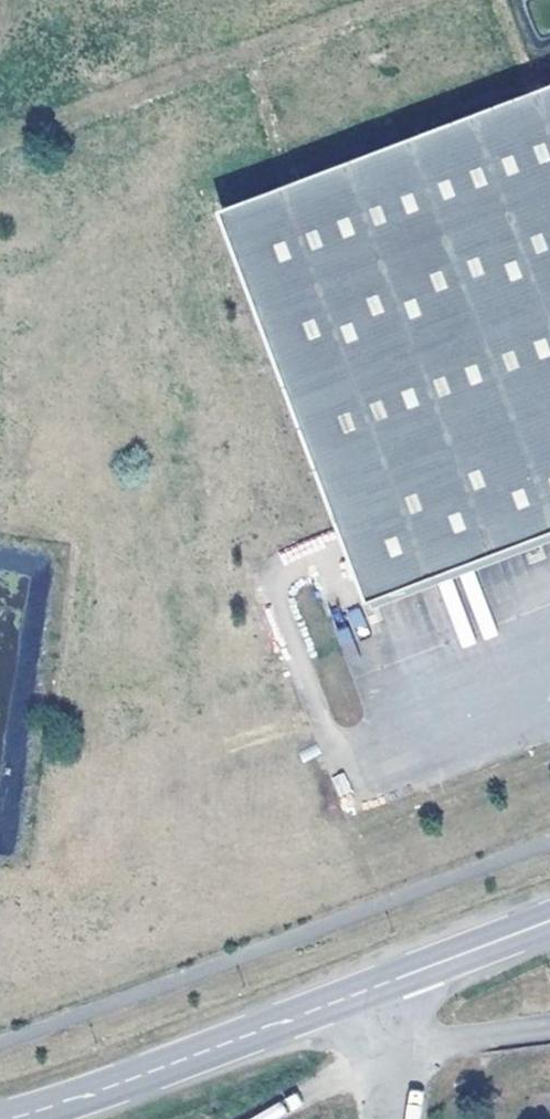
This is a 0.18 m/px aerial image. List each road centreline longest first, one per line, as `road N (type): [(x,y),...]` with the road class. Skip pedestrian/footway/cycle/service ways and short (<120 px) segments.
road 1 (tertiary): [(549,921),(8,1118)]

